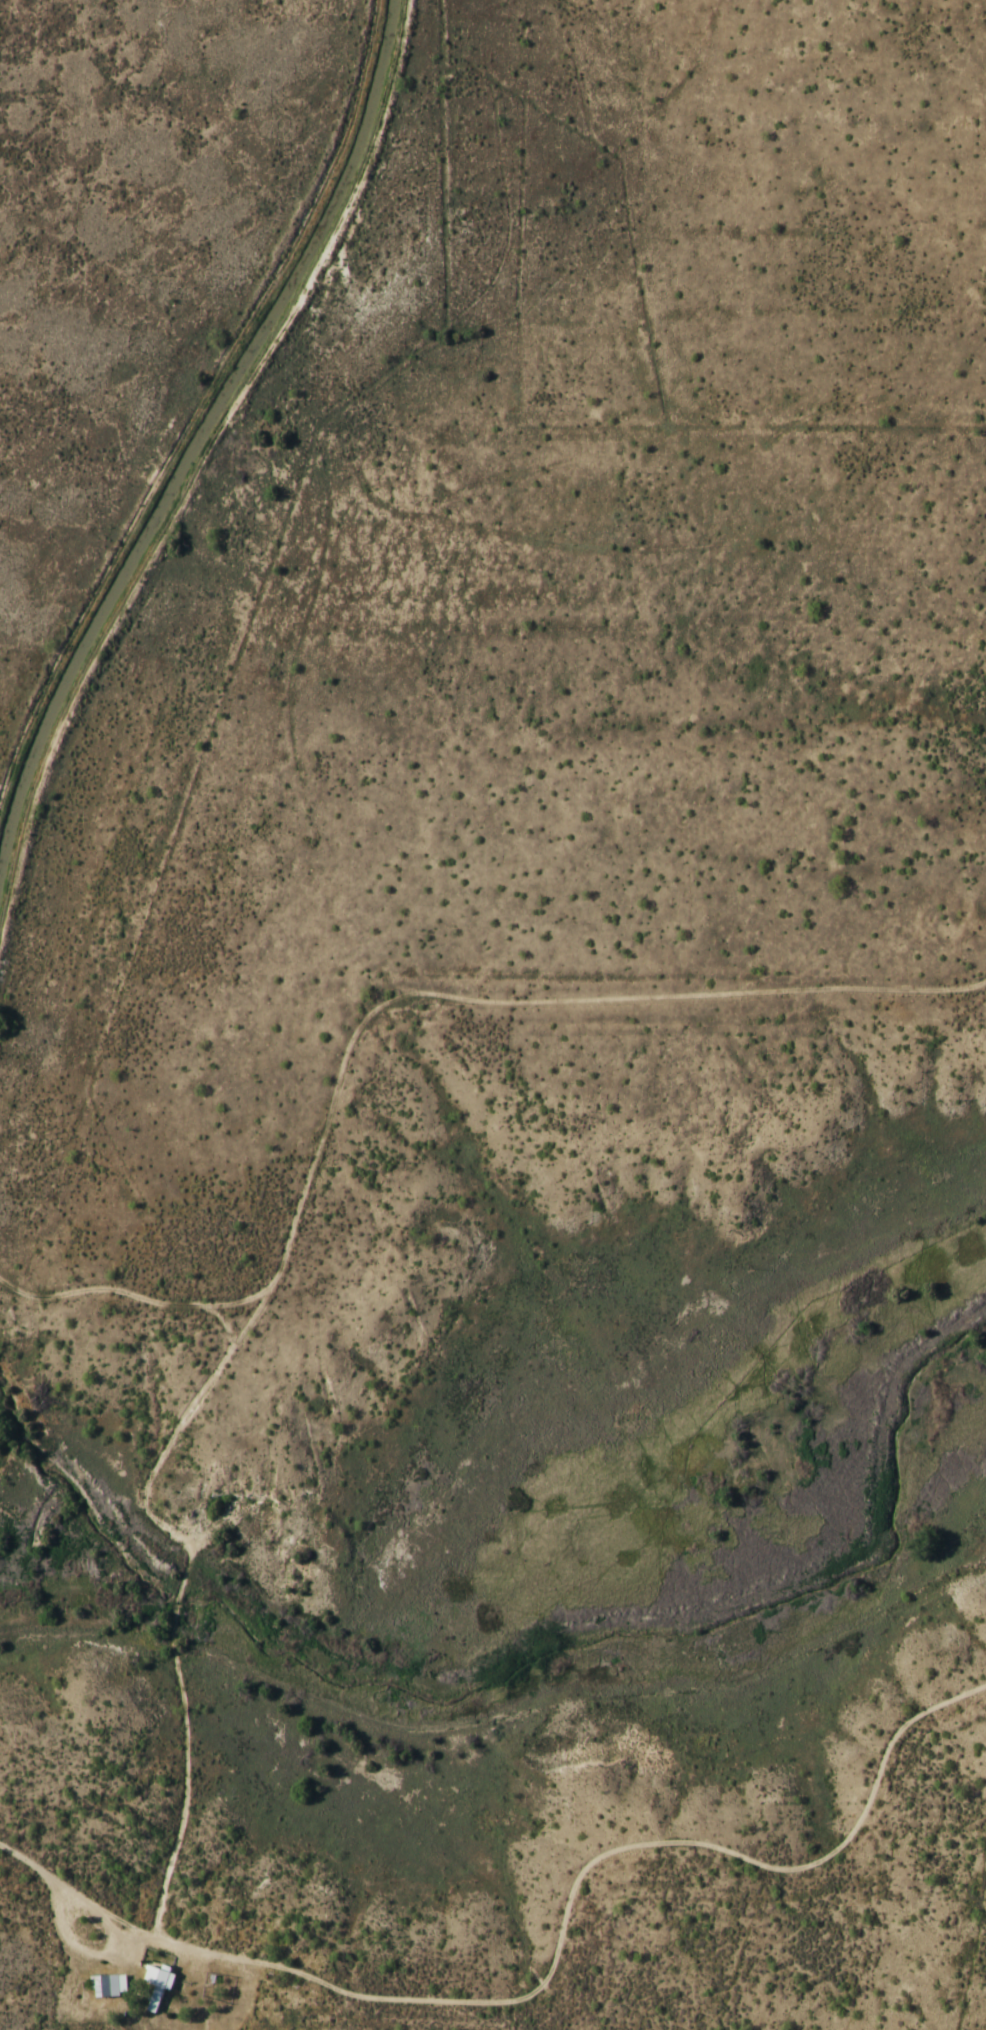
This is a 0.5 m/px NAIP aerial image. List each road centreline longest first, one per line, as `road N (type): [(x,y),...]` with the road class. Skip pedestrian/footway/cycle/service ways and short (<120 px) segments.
road 1 (track): [(0,1848),(113,1920),(187,1950),(274,1968),(361,2000),(512,2006),(538,1995),(556,1971),(574,1893),(599,1860),(645,1846),(689,1845),(779,1873),(811,1869),(855,1835),(905,1728),(985,1689)]

